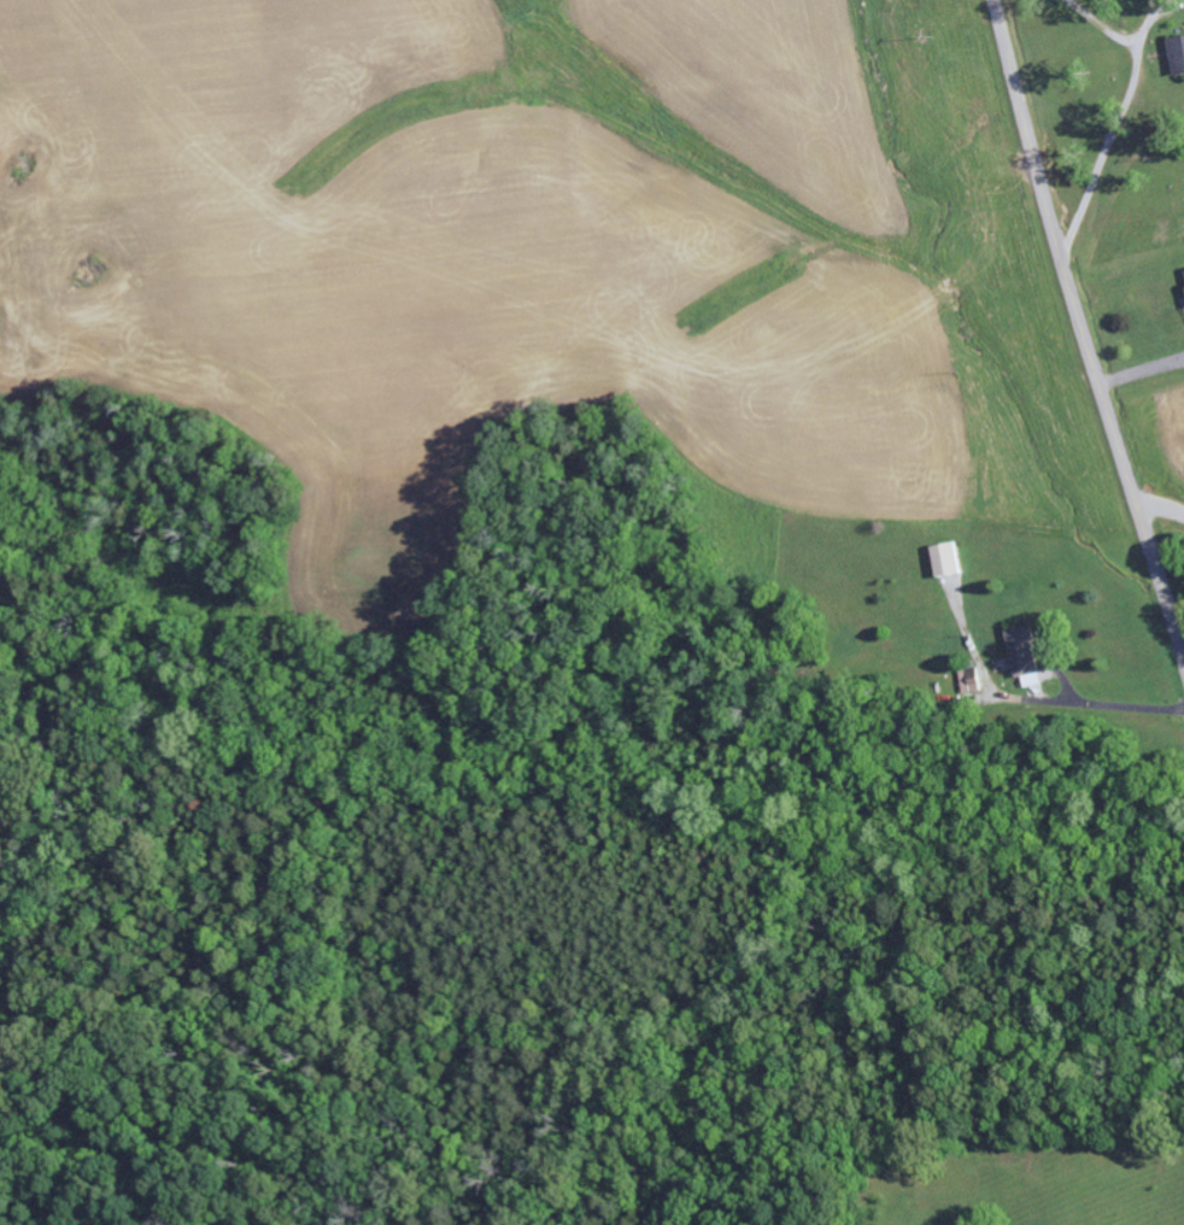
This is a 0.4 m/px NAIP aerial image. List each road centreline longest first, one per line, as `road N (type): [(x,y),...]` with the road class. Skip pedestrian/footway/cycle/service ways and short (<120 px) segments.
road 1 (secondary): [(1183,670),(993,0)]

